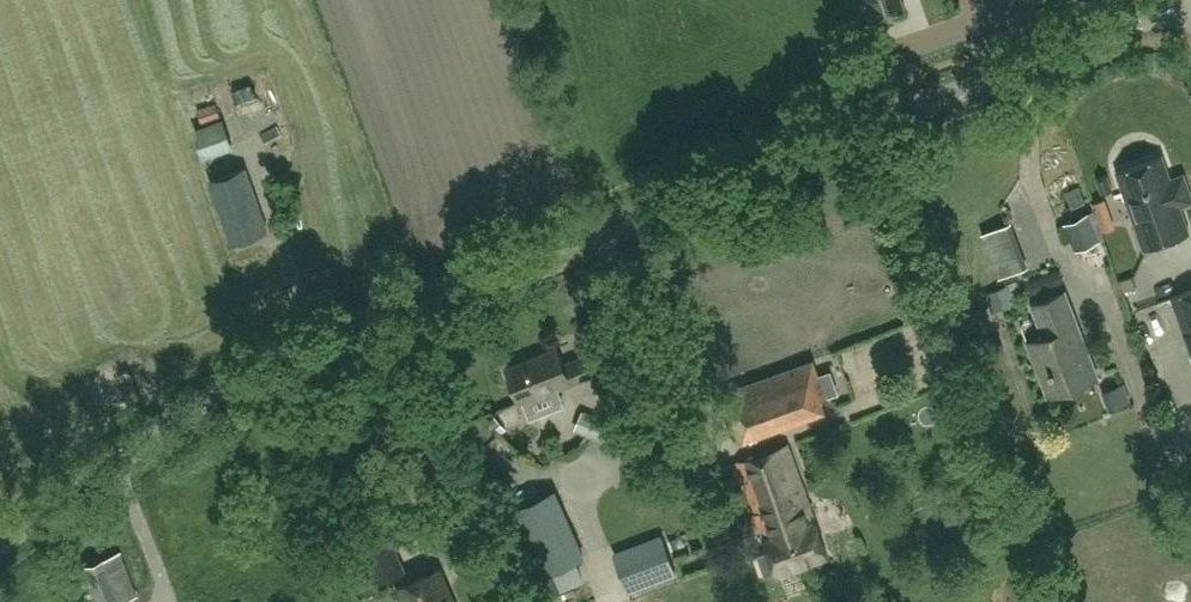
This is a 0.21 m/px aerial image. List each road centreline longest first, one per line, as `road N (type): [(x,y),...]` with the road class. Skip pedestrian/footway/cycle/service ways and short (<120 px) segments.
road 1 (unclassified): [(0,547),(220,394),(312,343),(1189,9)]

